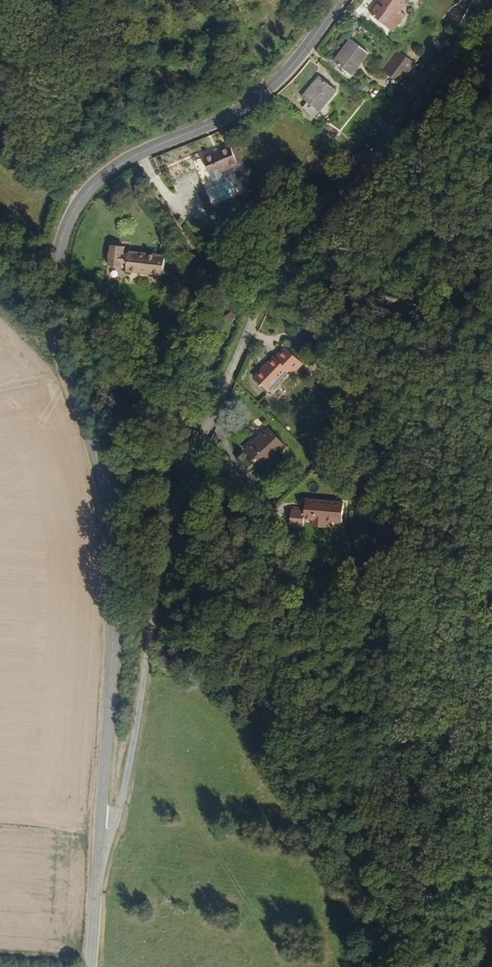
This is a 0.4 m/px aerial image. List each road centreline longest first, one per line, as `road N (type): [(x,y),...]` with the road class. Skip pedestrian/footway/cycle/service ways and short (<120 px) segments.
road 1 (unclassified): [(335,0),(301,49),(252,96),(123,153),(85,188),(63,222),(51,309),(107,517),(113,586),(102,809)]
road 2 (unclassified): [(102,809),(121,785),(152,576),(192,443),(260,292),(297,232),(361,168),(480,0)]
road 3 (track): [(318,212),(376,463),(415,966)]
road 4 (unclassified): [(102,809),(90,966)]

